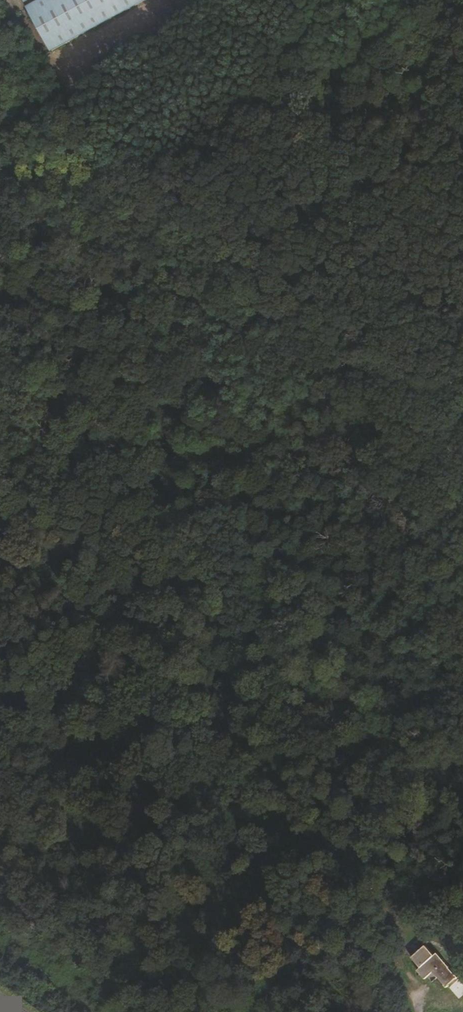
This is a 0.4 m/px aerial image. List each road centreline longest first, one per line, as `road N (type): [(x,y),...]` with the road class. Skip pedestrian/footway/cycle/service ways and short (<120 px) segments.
road 1 (track): [(462,430),(406,496),(336,530),(298,629),(281,645),(206,641),(187,653),(181,700),(171,705),(130,691),(51,626),(14,568),(0,561)]

